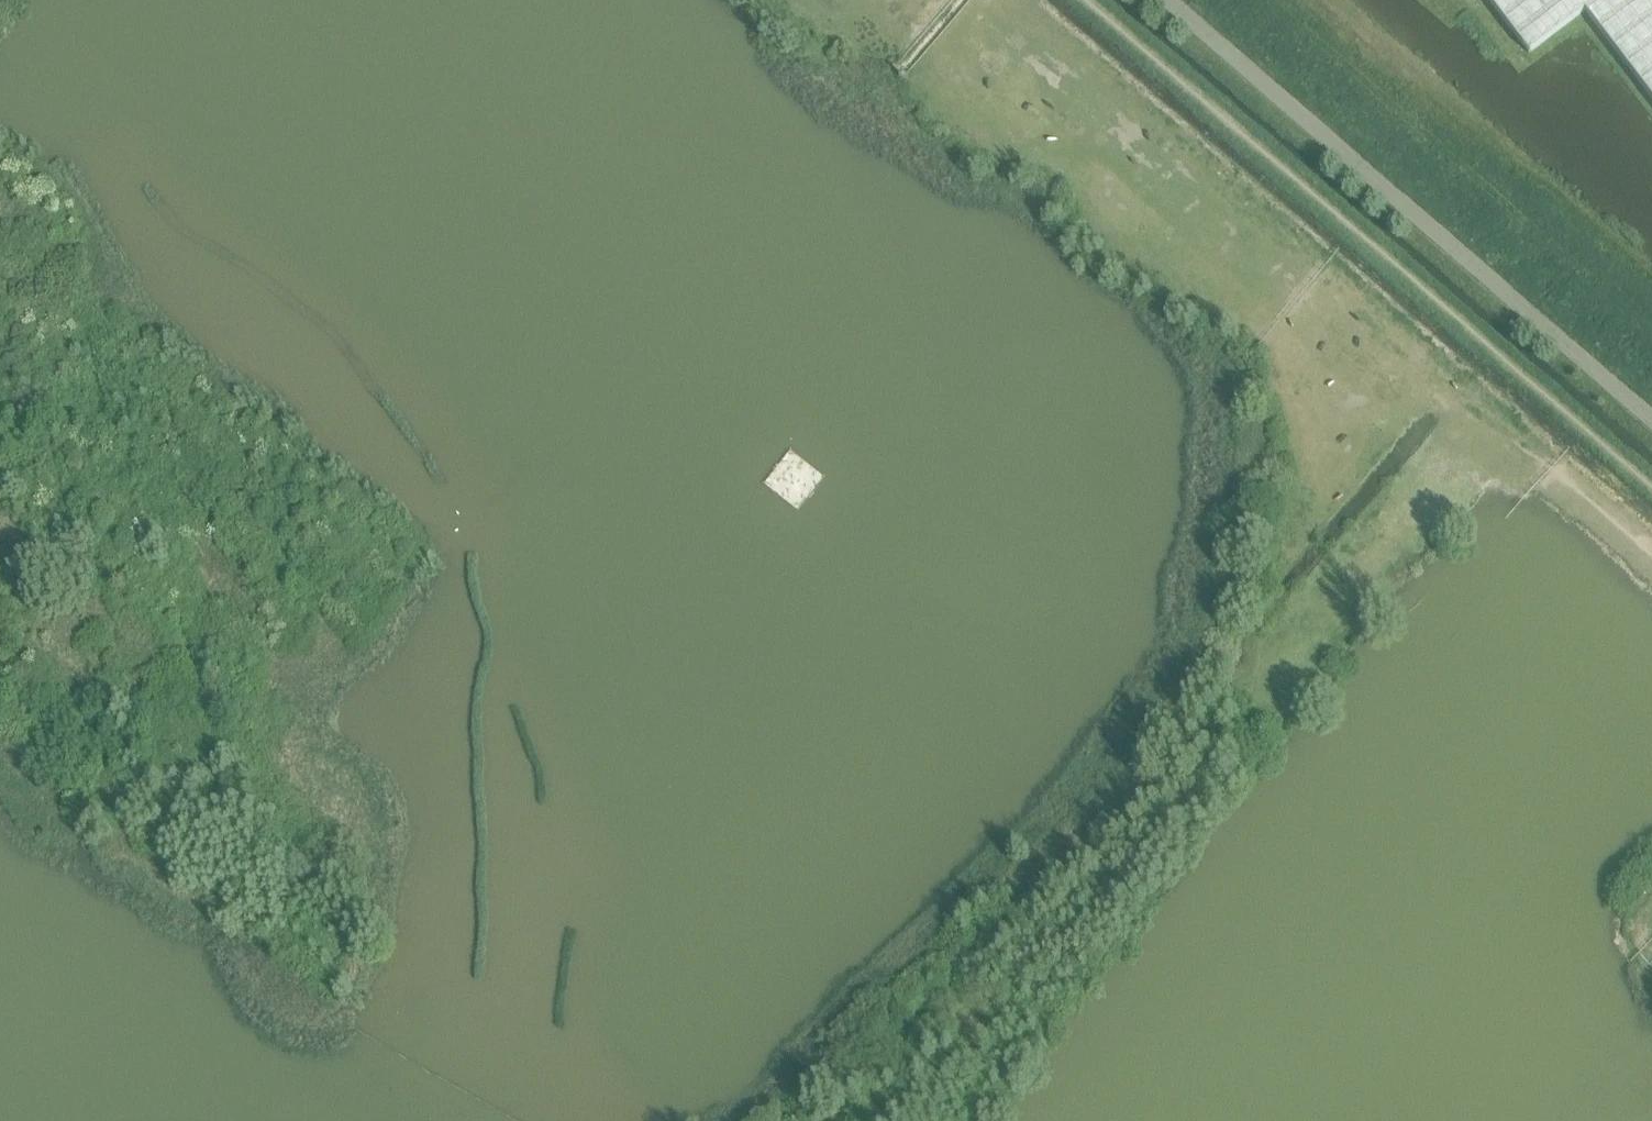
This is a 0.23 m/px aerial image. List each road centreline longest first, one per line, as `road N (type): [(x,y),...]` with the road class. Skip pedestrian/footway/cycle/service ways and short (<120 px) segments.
road 1 (unclassified): [(1171,0),(1651,414)]
road 2 (track): [(1651,296),(1306,0)]

